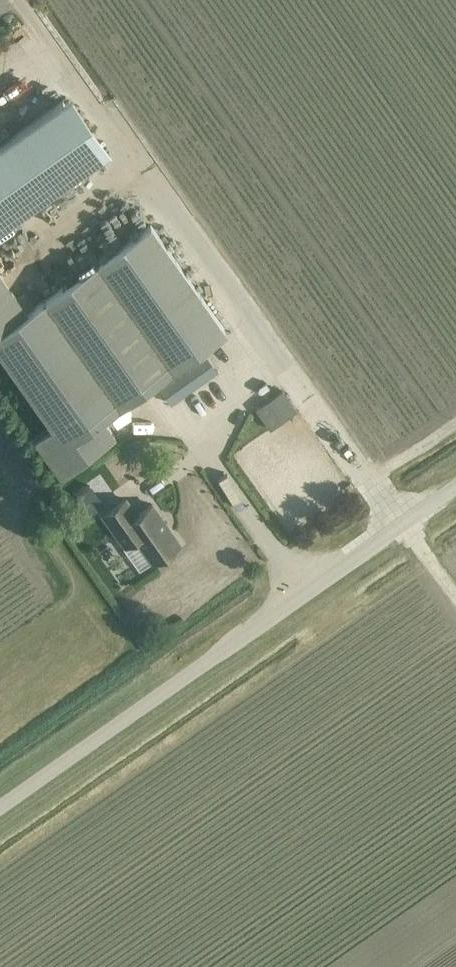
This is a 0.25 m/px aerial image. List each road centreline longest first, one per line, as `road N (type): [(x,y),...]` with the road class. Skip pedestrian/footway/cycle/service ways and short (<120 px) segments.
road 1 (unclassified): [(455,490),(0,813)]

